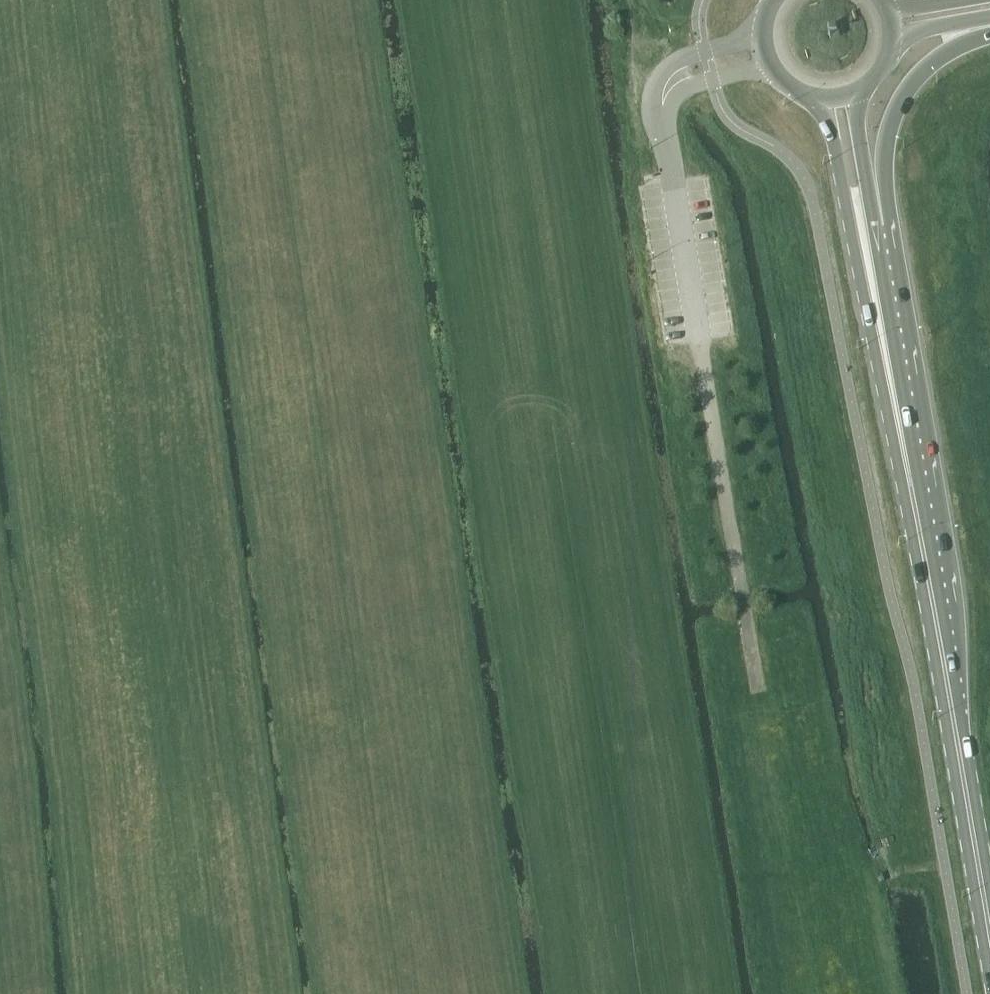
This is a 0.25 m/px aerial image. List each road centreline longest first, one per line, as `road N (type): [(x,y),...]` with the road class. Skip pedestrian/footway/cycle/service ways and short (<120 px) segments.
road 1 (primary): [(989,937),(942,629),(864,242)]
road 2 (track): [(746,623),(699,341)]
road 3 (trunk): [(864,242),(899,104),(924,72),(989,30)]
road 4 (primary): [(864,242),(856,92)]
road 5 (primary): [(819,99),(864,242)]
road 6 (primary): [(773,0),(762,32),(770,67),(800,94),(819,99)]

